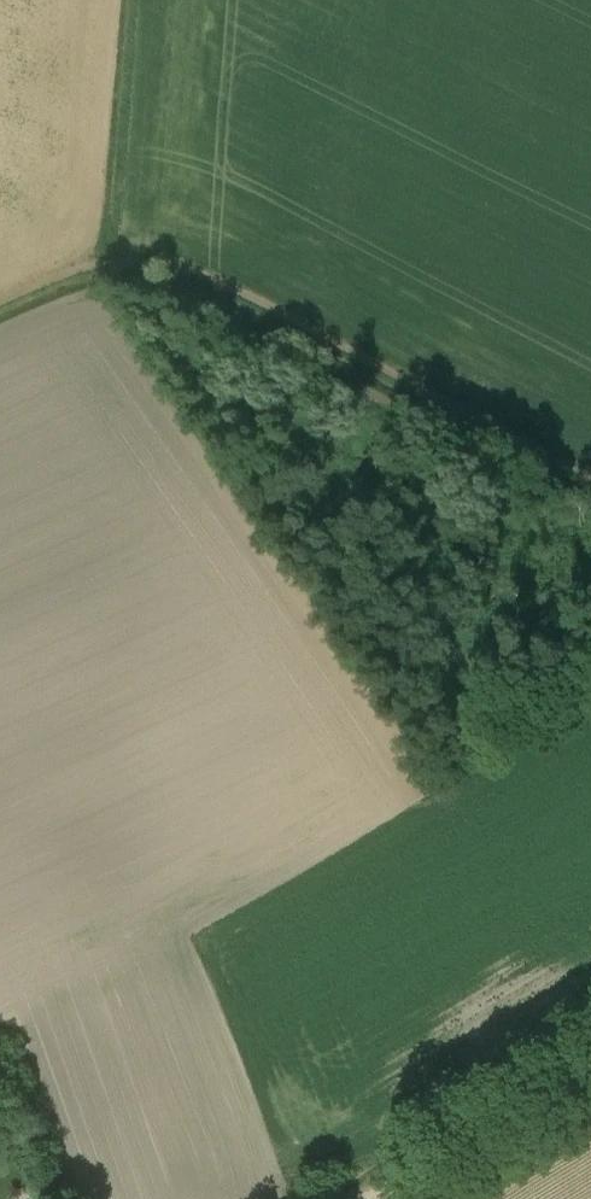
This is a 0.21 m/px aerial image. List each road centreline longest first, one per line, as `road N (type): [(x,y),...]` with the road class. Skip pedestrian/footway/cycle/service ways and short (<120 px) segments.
road 1 (track): [(375,1198),(590,1065)]

